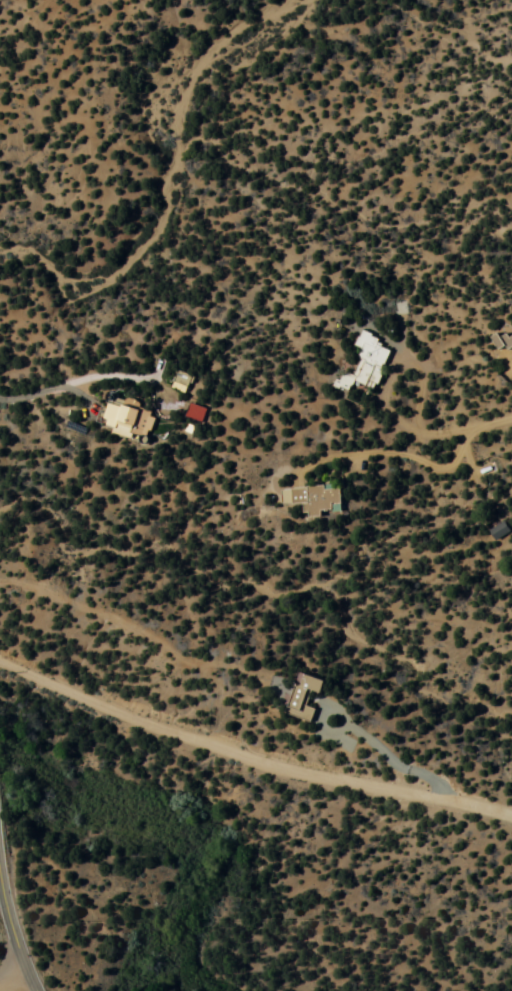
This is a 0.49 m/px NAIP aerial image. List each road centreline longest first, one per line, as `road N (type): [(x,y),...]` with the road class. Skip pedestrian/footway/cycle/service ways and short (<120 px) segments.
road 1 (residential): [(0,669),(275,769),(511,817)]

